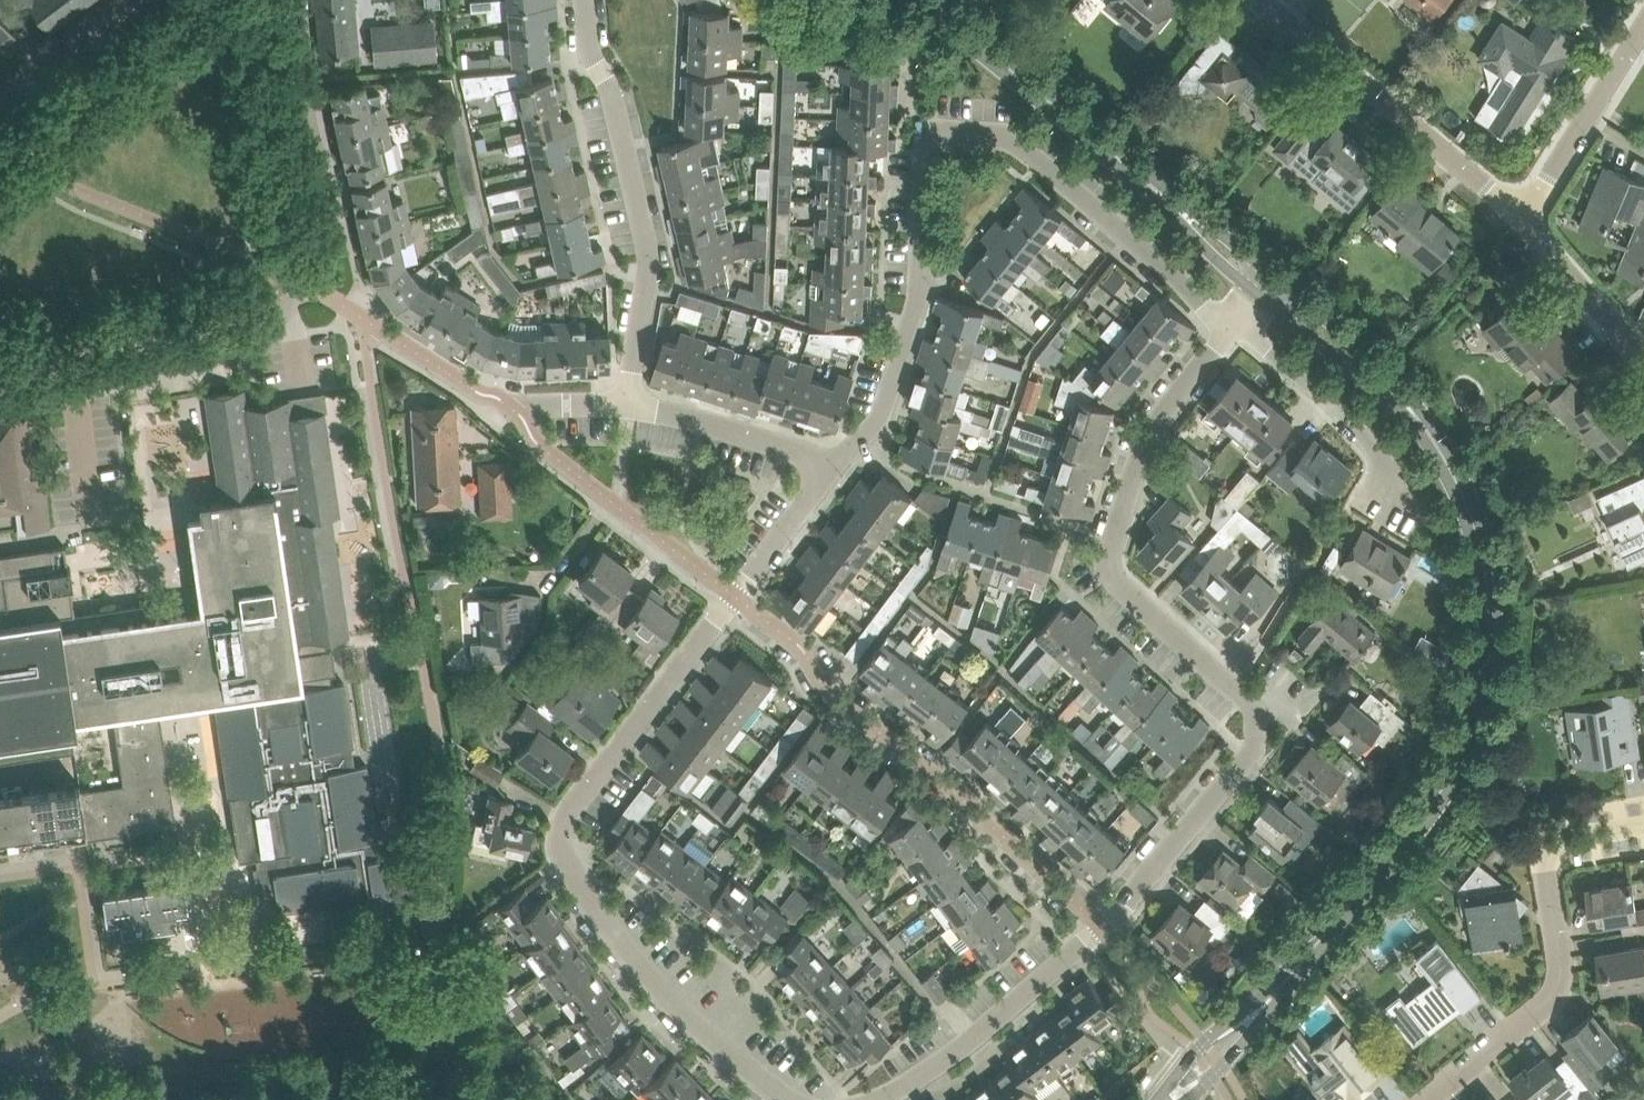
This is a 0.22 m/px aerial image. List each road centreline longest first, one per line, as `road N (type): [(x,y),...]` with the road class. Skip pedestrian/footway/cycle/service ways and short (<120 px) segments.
road 1 (tertiary): [(1169,1099),(1281,987),(1436,799),(1467,742),(1487,665),(1486,566),(1437,444),(1388,386),(1266,285)]
road 2 (residential): [(1101,927),(1255,747),(1255,709),(1114,581),(1109,559),(1147,438),(1233,325)]
road 3 (residential): [(834,464),(879,423),(918,307),(935,131),(1003,135),(1233,325)]
road 4 (residential): [(734,595),(576,802),(561,853),(668,996),(791,1099)]
road 5 (residential): [(1101,927),(928,768),(834,696),(797,643),(734,595)]
road 6 (tertiary): [(1266,285),(925,0)]
road 7 (residential): [(629,405),(647,243),(613,93),(591,50),(586,0)]
road 8 (residential): [(1427,1099),(1558,988),(1545,854),(1553,840),(1643,826)]
road 9 (residential): [(1520,222),(1257,0)]
road 10 (residential): [(0,380),(269,318),(308,282)]
road 11 (residential): [(734,595),(542,447),(512,408)]
road 12 (residential): [(308,282),(330,219),(299,84),(290,0)]
road 13 (residential): [(876,1099),(973,1038),(1101,927)]
road 14 (residential): [(1233,325),(1336,407),(1375,449),(1385,472),(1381,490),(1422,516)]
road 15 (residential): [(512,408),(308,282)]
road 16 (residential): [(1520,222),(1643,30)]
road 17 (residential): [(834,464),(629,405)]
road 18 (residential): [(1643,360),(1520,222)]
road 19 (residential): [(141,0),(0,105)]
road 20 (residential): [(734,595),(834,464)]

